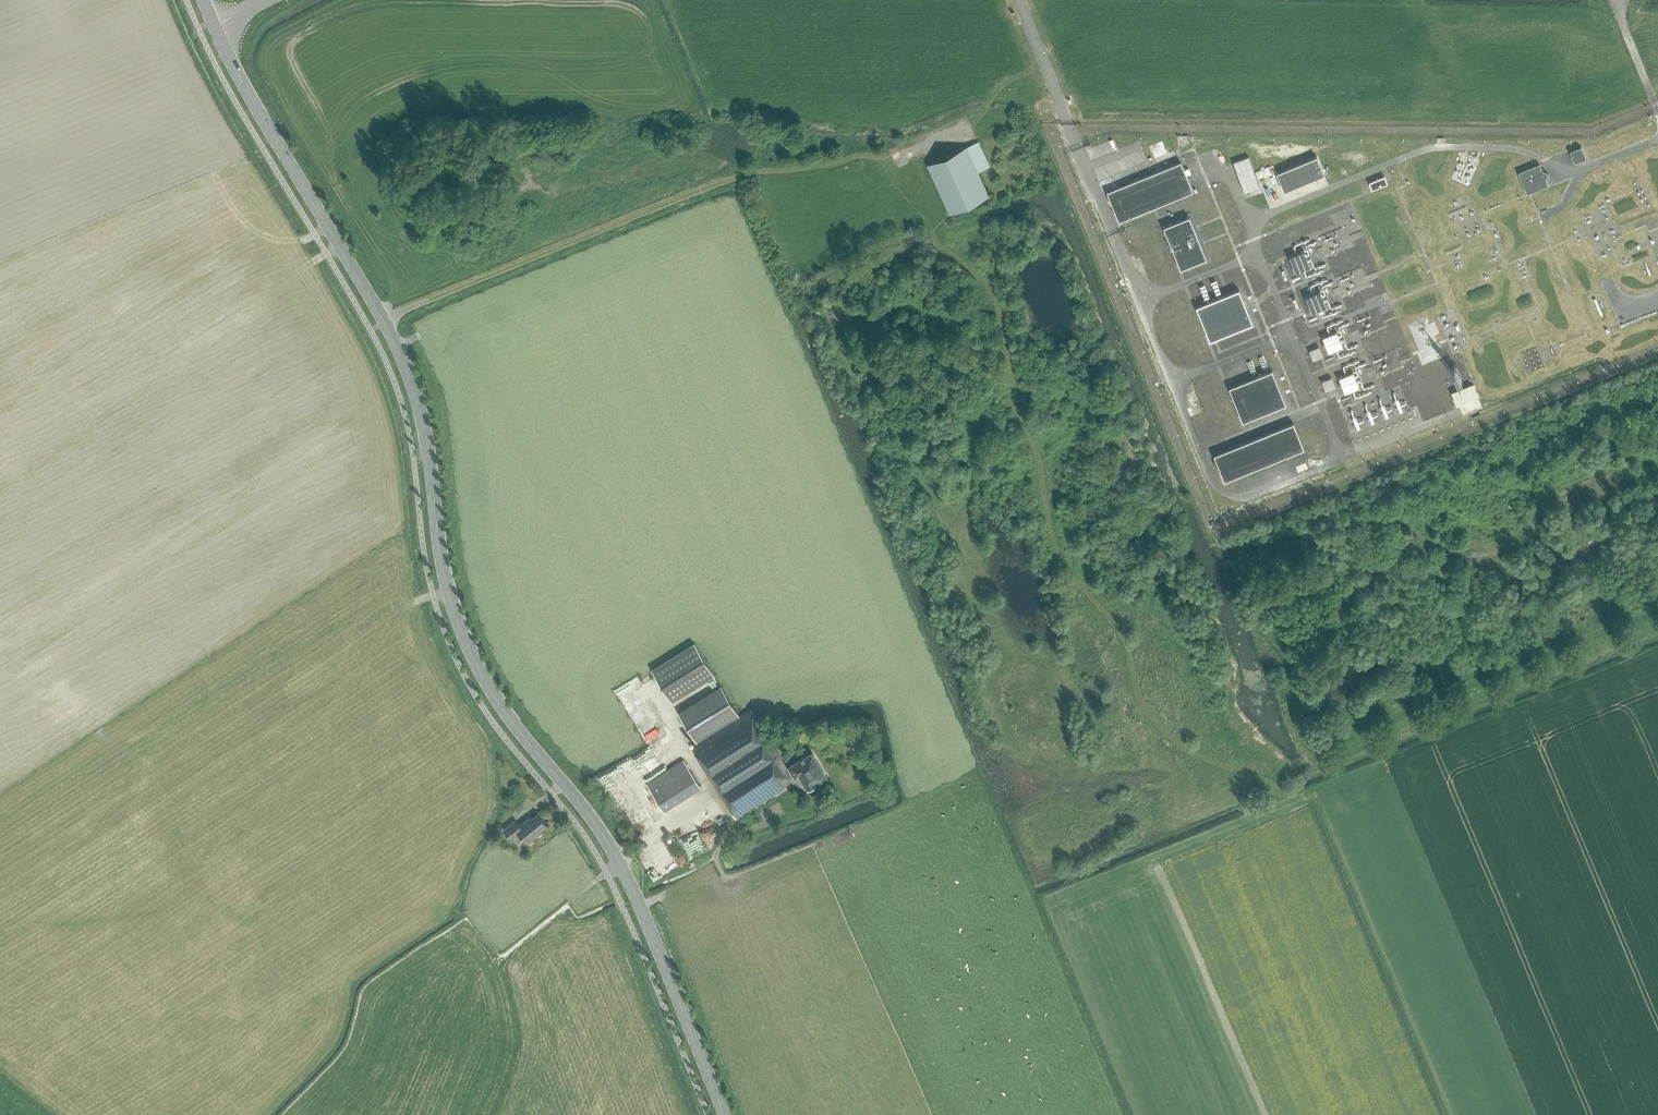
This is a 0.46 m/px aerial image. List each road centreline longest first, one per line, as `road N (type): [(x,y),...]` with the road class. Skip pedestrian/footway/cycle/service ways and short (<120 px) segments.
road 1 (primary): [(726,1114),(612,849),(500,703),(469,649),(445,580),(416,393),(388,327),(202,0)]

